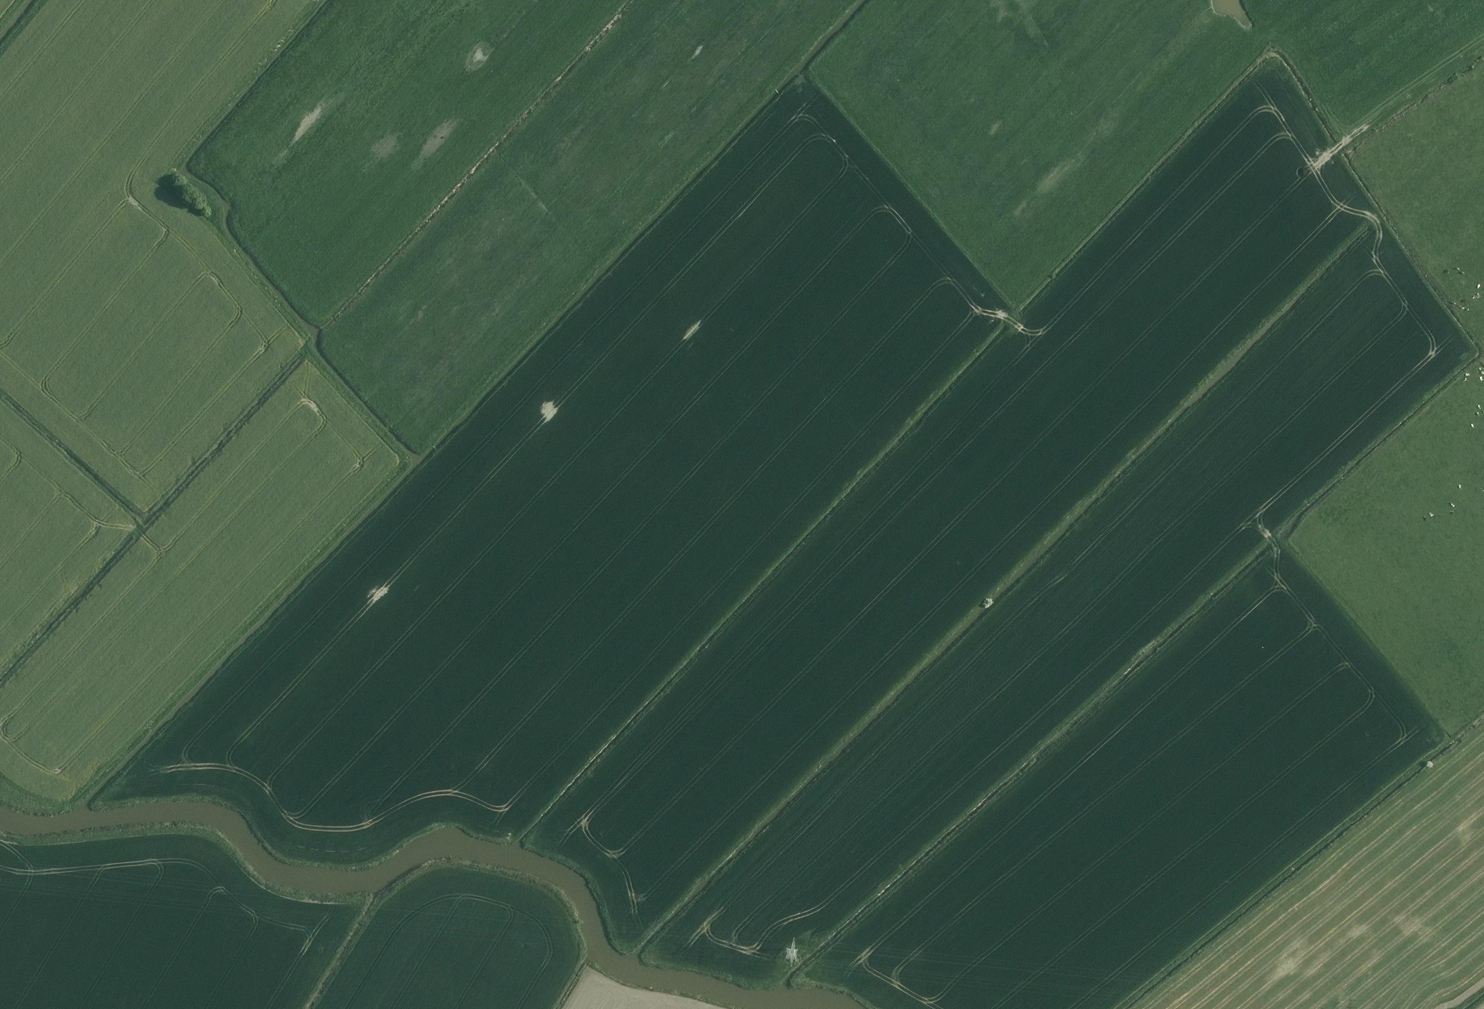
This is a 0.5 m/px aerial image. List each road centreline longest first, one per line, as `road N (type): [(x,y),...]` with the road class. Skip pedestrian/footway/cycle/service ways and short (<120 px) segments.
road 1 (track): [(1339,149),(1483,47)]

